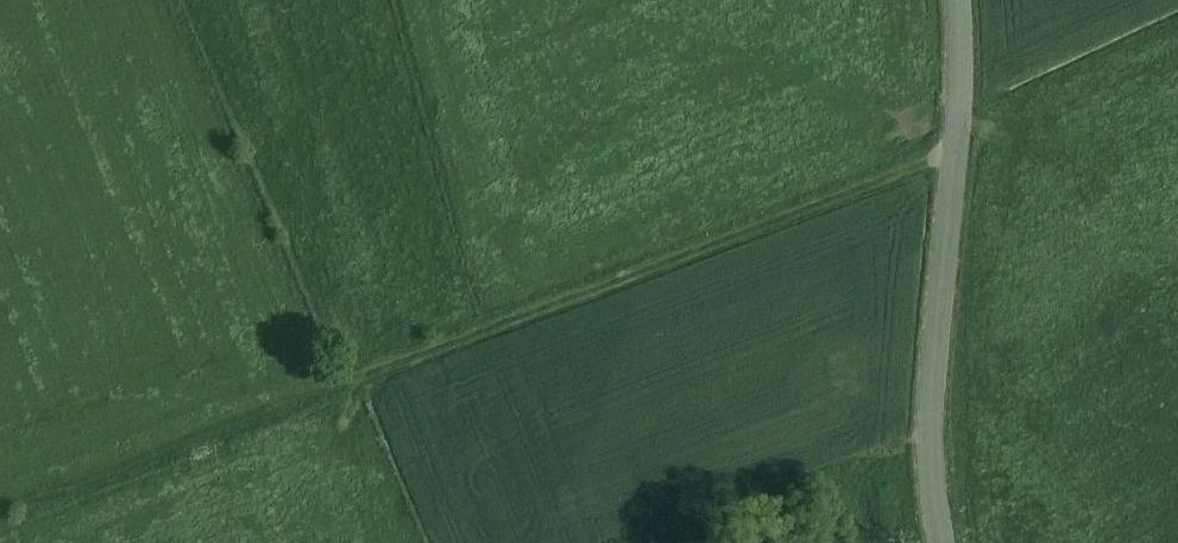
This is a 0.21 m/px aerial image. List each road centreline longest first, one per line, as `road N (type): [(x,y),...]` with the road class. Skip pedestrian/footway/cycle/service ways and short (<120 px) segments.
road 1 (track): [(956,149),(330,385)]
road 2 (unclassified): [(944,542),(930,467),(956,149),(959,0)]

